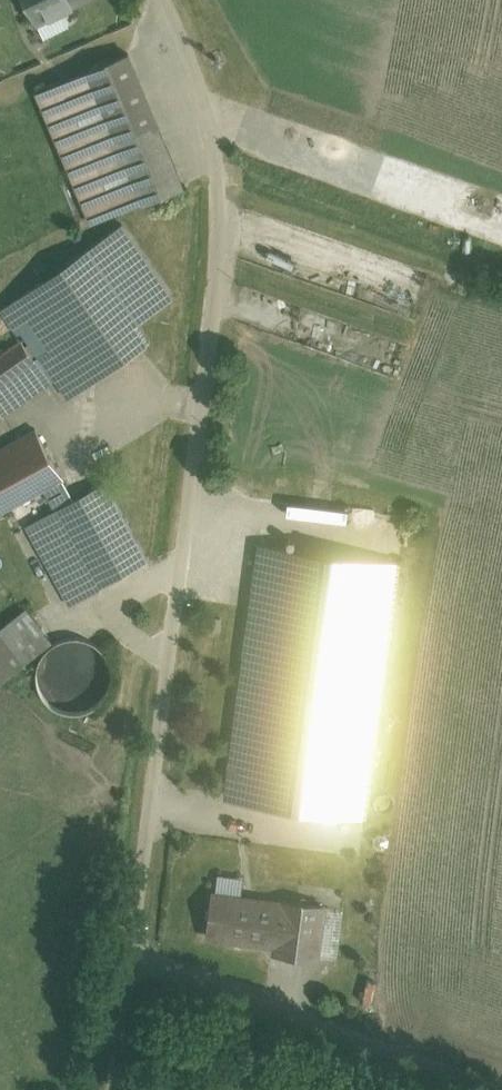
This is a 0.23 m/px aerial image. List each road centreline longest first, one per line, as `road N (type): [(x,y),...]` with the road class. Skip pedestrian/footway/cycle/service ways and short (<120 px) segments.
road 1 (residential): [(162,0),(192,58),(218,169),(216,307),(120,1089)]

